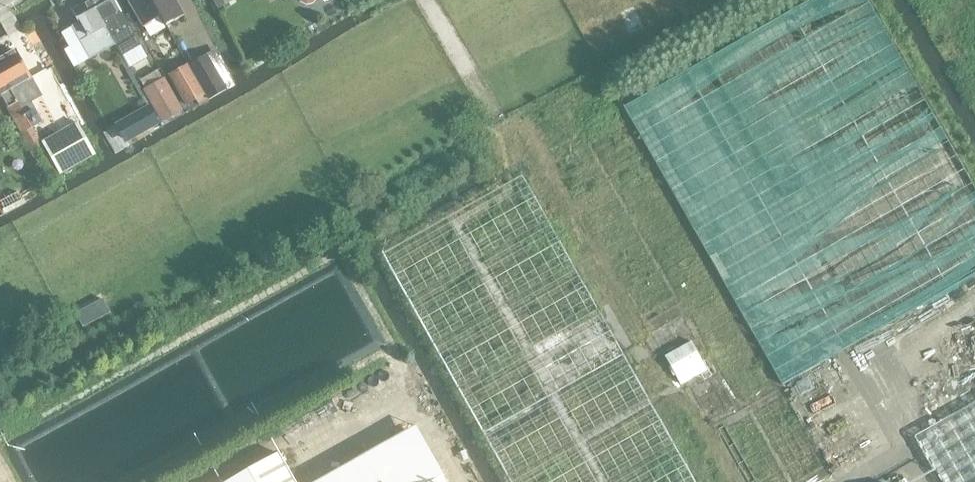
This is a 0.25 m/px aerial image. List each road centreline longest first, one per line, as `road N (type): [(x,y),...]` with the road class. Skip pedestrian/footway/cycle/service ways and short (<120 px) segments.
road 1 (track): [(0,252),(291,87),(485,0)]
road 2 (track): [(426,0),(517,153)]

